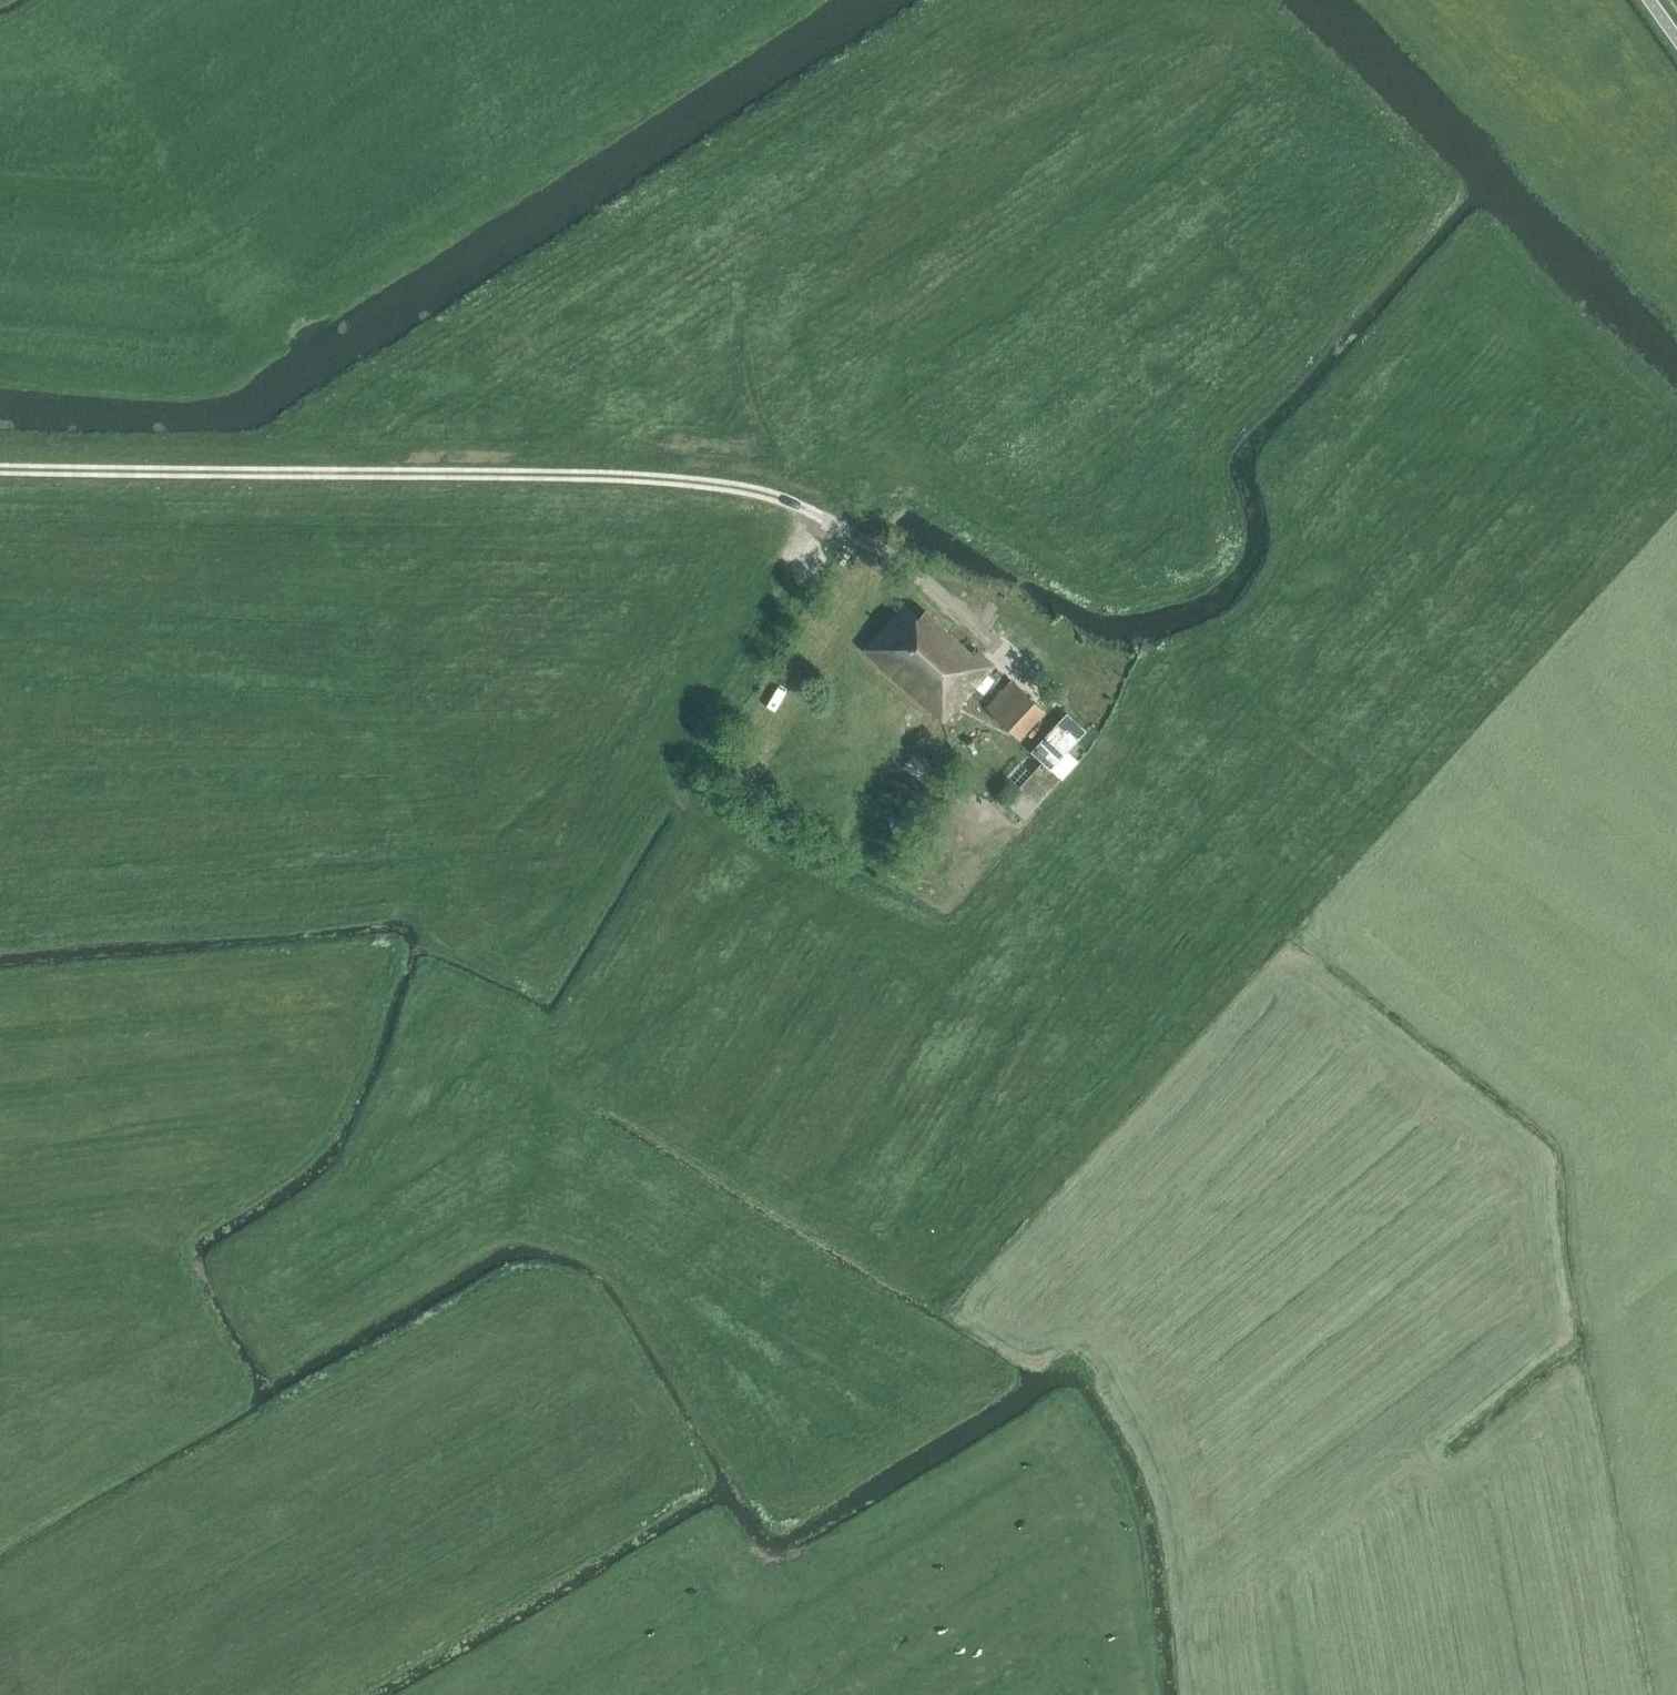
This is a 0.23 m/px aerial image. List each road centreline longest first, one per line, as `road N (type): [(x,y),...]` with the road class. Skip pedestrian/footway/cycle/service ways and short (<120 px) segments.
road 1 (track): [(0,470),(716,480),(832,516),(951,610)]

